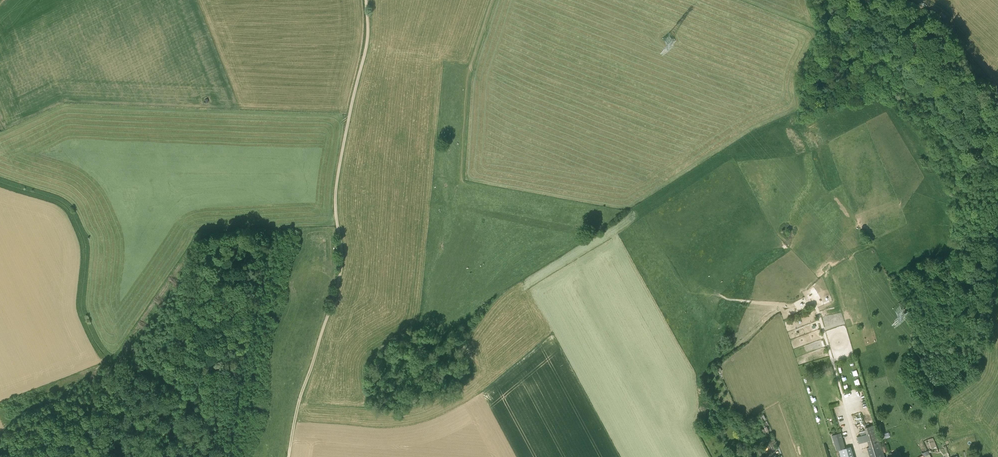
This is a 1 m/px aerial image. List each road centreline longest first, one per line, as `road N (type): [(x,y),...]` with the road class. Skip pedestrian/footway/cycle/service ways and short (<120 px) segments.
road 1 (track): [(366,0),(367,44),(336,190),(341,272),(289,456)]
road 2 (track): [(997,92),(934,17),(901,0)]

